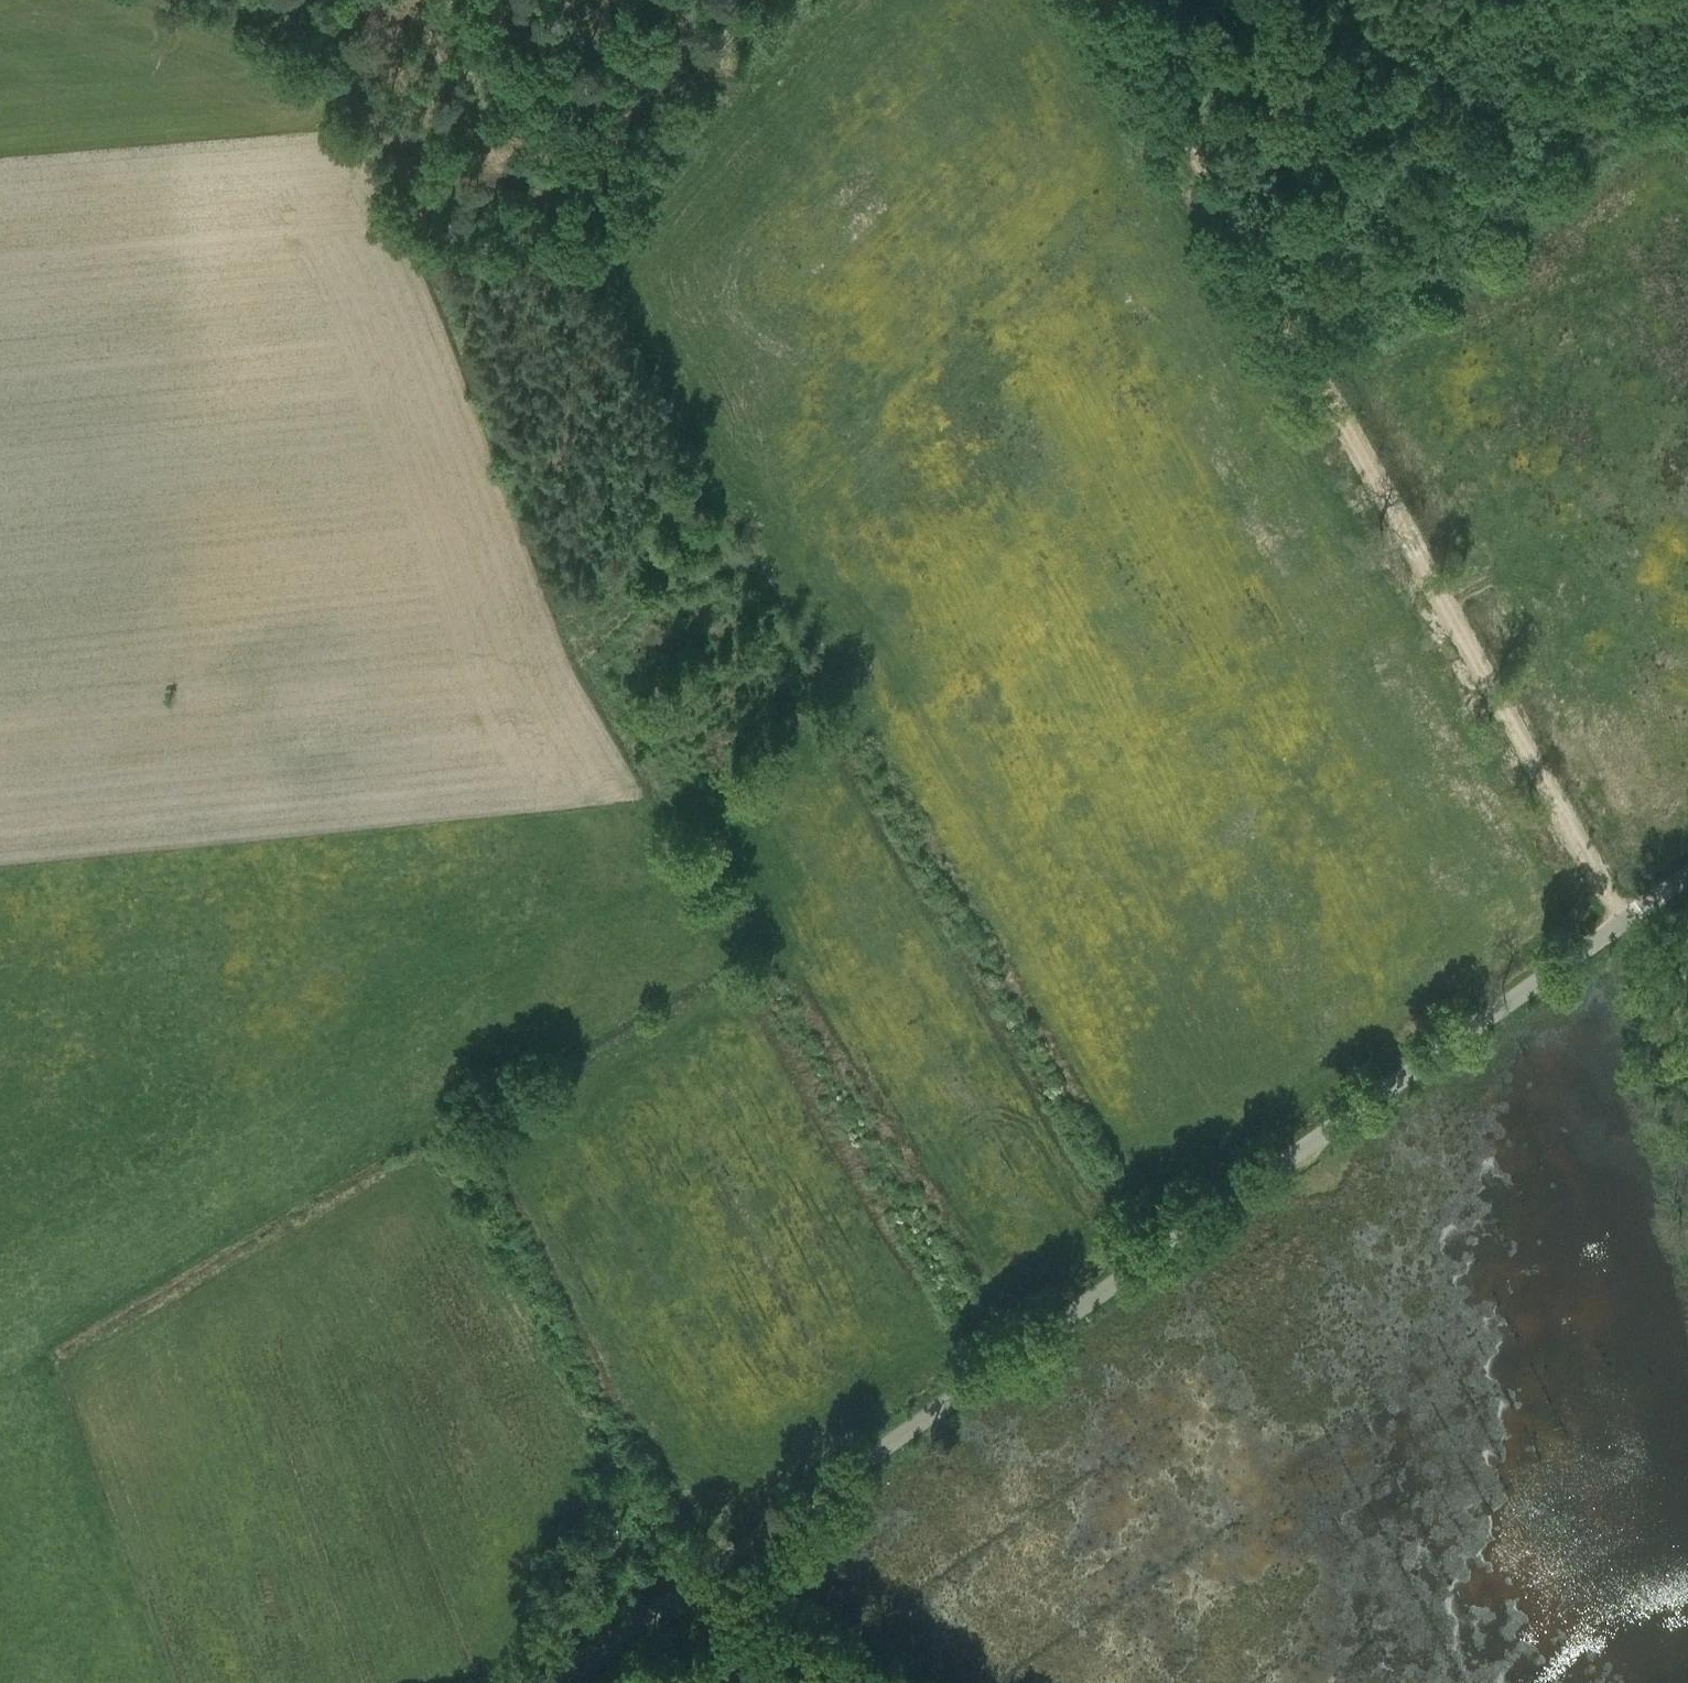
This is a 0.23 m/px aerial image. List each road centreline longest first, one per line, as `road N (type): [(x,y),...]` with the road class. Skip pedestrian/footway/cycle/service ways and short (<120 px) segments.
road 1 (unclassified): [(558,1682),(1687,874)]
road 2 (track): [(1623,920),(1105,0)]

